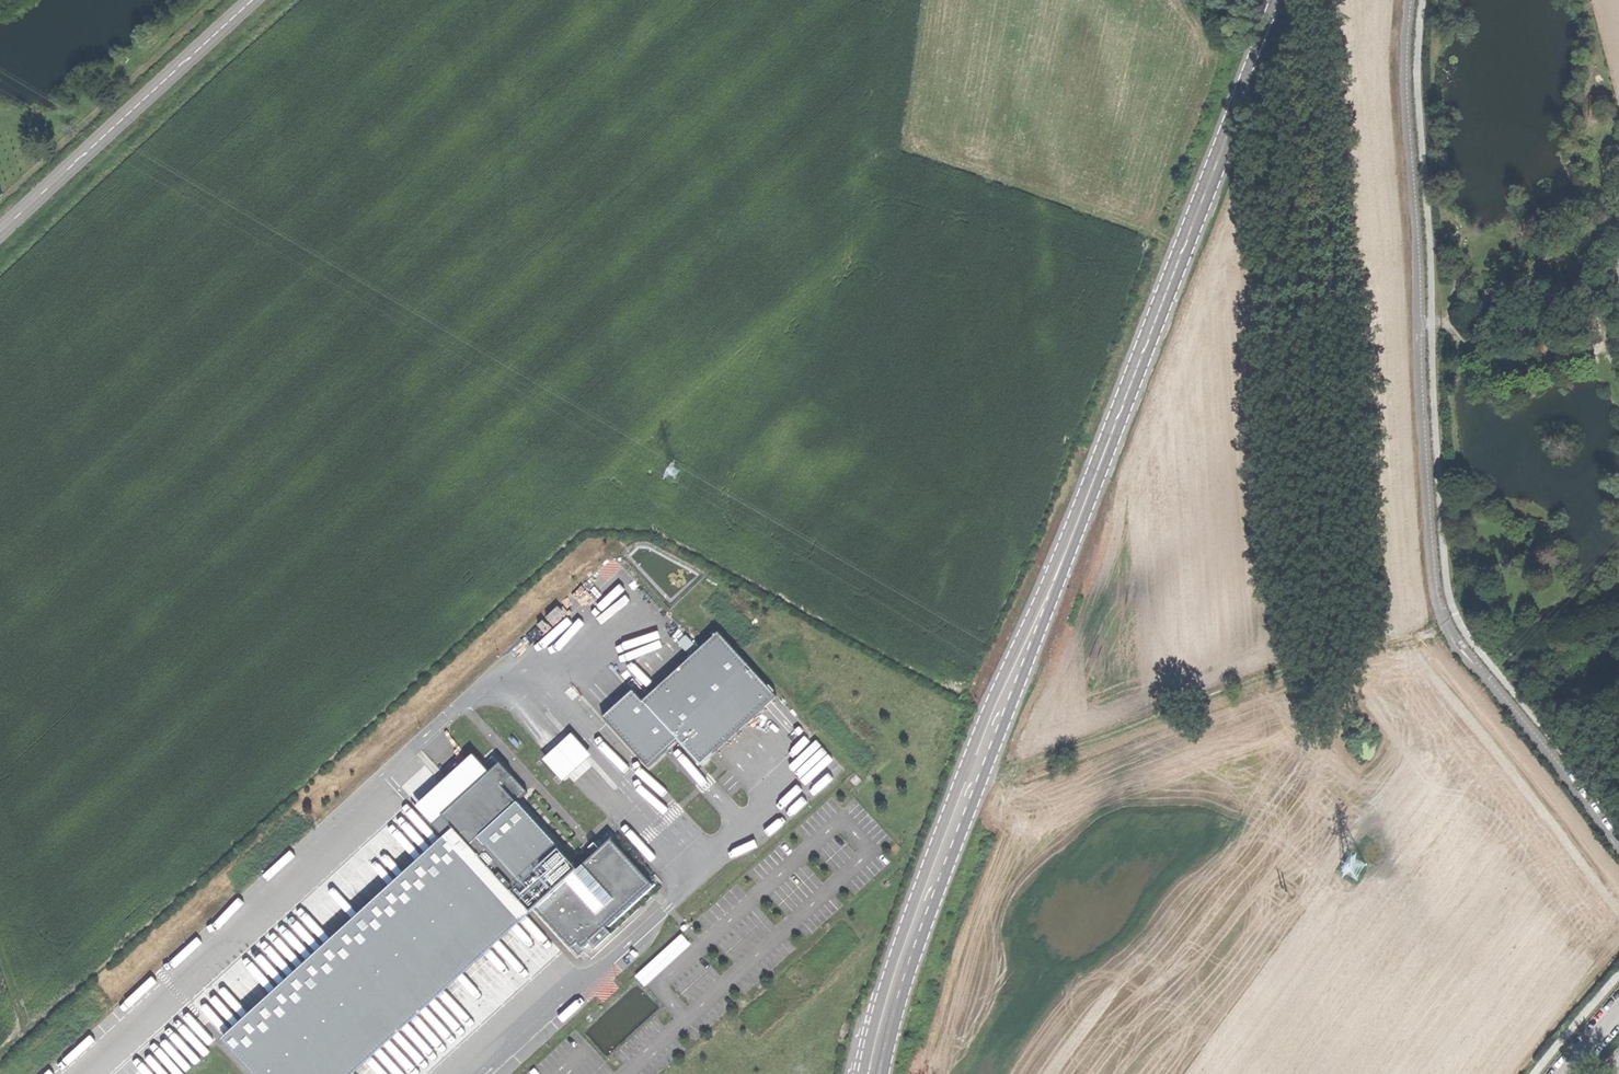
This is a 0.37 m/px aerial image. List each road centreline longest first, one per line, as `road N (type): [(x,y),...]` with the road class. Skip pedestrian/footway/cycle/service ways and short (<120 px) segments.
road 1 (primary): [(1279,0),(934,876),(875,1073)]
road 2 (secondary): [(0,234),(255,0)]

